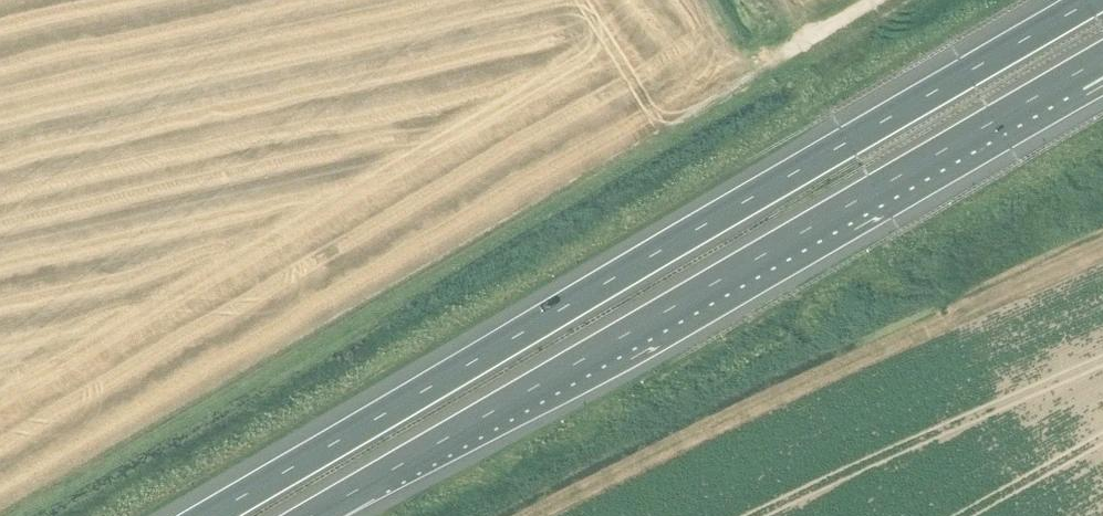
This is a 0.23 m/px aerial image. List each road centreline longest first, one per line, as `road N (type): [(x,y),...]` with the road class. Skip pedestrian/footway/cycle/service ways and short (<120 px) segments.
road 1 (motorway): [(1094,0),(208,515)]
road 2 (motorway): [(312,515),(1074,75)]

